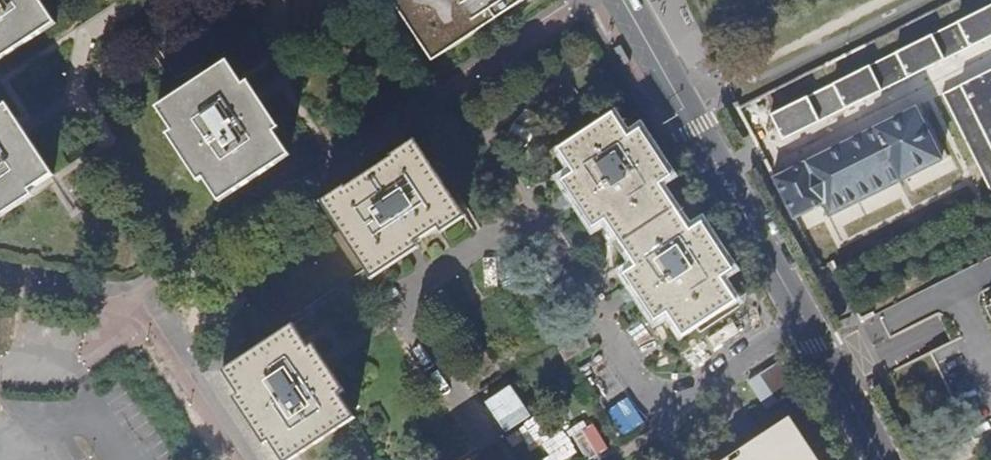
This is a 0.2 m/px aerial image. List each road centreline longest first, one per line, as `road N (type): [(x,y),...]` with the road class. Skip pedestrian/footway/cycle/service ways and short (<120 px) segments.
road 1 (tertiary): [(808,352),(618,0)]
road 2 (residential): [(70,358),(125,301),(231,459)]
road 3 (unclassified): [(808,352),(955,283)]
road 4 (tertiary): [(865,459),(808,352)]

